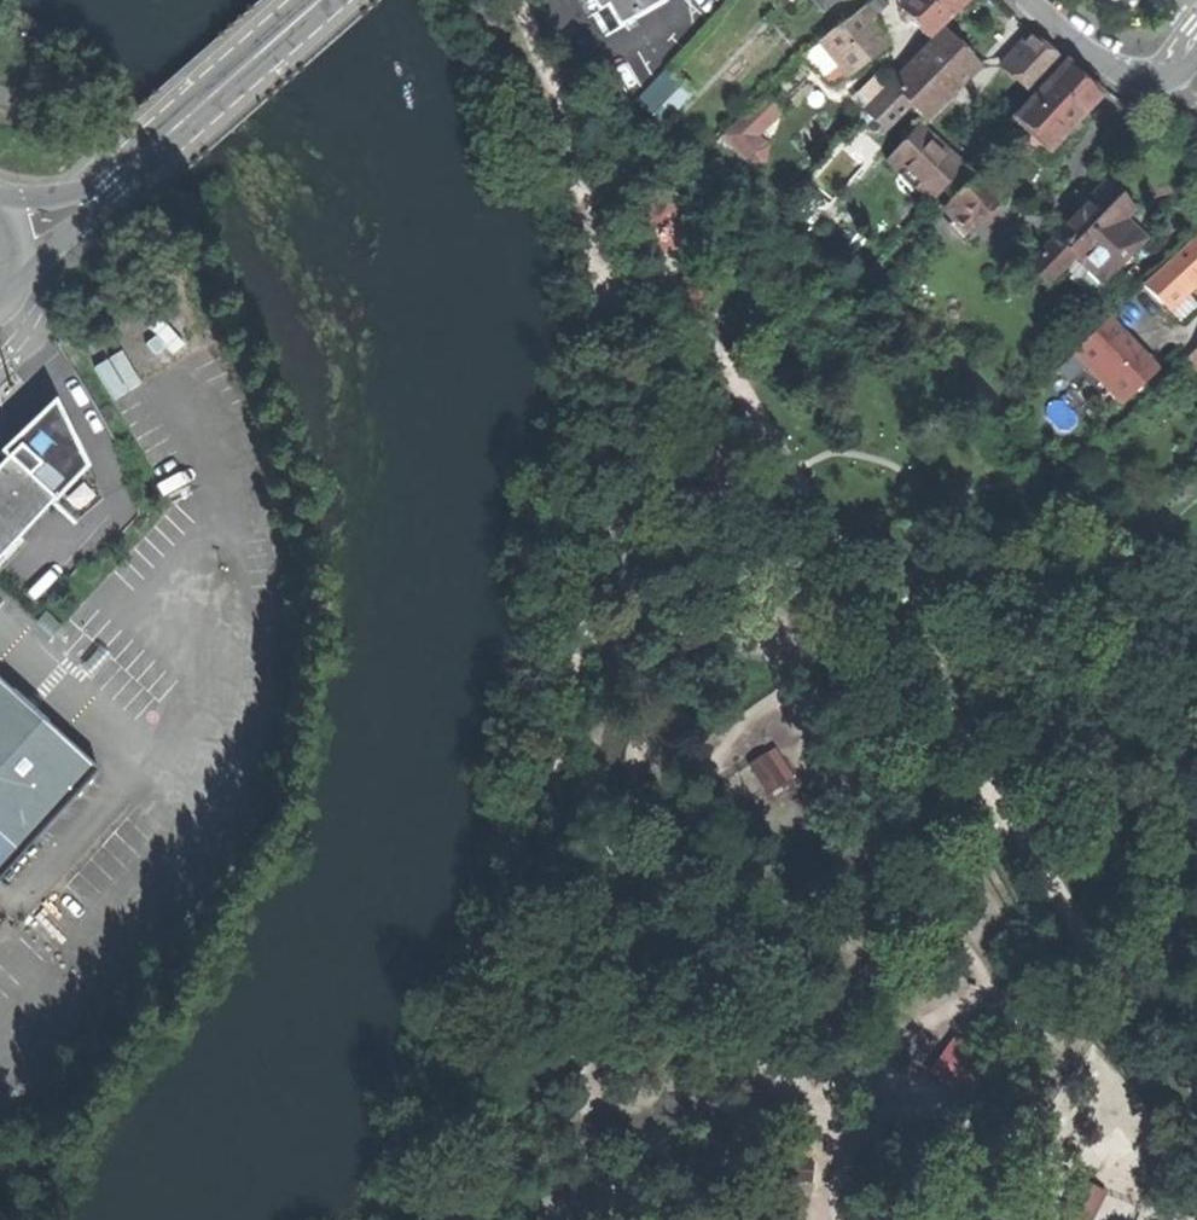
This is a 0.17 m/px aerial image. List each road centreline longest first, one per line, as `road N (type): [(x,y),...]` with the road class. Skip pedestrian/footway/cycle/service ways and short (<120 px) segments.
road 1 (track): [(678,1219),(670,1207),(607,1176),(577,1072),(639,989),(680,955),(670,892),(687,845),(725,812),(714,761),(728,741),(794,695),(812,700),(824,720),(901,742),(1006,890),(966,943),(983,984),(1051,1052),(1024,1115),(994,1149),(992,1193),(1008,1219)]
road 2 (secondary): [(321,0),(110,186),(14,237)]
road 3 (residential): [(1030,0),(1098,60),(1135,77),(1159,76)]

